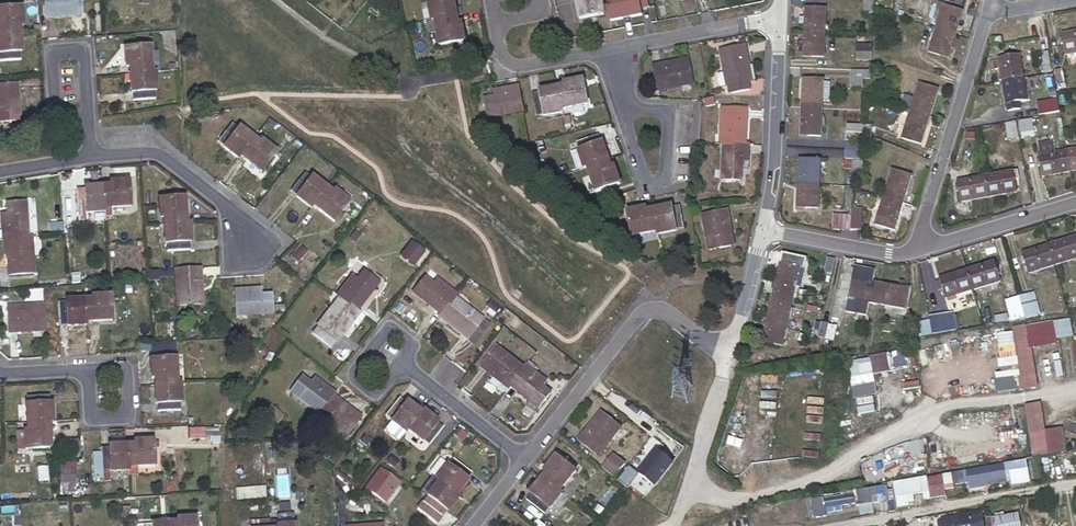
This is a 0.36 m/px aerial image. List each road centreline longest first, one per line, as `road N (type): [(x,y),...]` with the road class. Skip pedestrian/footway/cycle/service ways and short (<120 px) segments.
road 1 (residential): [(730,351),(666,308),(647,308),(527,458)]
road 2 (residential): [(1075,483),(829,525)]
road 3 (residential): [(914,246),(992,11)]
road 4 (residential): [(781,18),(764,226)]
road 5 (residential): [(94,156),(155,153),(228,207),(252,255)]
road 6 (residential): [(781,18),(599,53)]
road 7 (residential): [(730,351),(675,525)]
road 8 (residential): [(617,105),(647,185),(662,180),(663,113)]
road 9 (residential): [(914,246),(1075,199)]
road 10 (residential): [(405,366),(377,395),(351,375),(390,326),(413,342)]
road 11 (residential): [(87,114),(82,49),(51,51),(56,116)]
road 12 (residential): [(527,458),(405,366)]
road 13 (residential): [(764,226),(914,246)]
road 14 (residential): [(599,53),(523,67),(502,62),(493,23)]
road 15 (residential): [(764,226),(730,351)]
road 16 (residential): [(87,369),(126,370),(129,410),(126,417),(90,413)]

